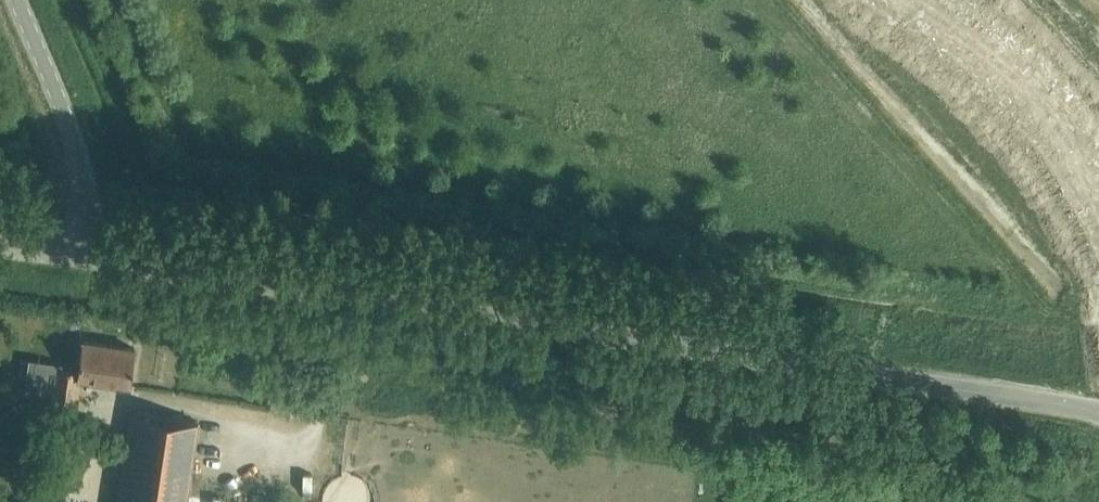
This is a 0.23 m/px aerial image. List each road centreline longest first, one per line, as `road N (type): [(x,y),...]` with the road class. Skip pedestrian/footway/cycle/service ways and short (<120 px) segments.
road 1 (unclassified): [(1098,411),(0,245)]
road 2 (unclassified): [(1098,205),(1009,93),(900,0)]

